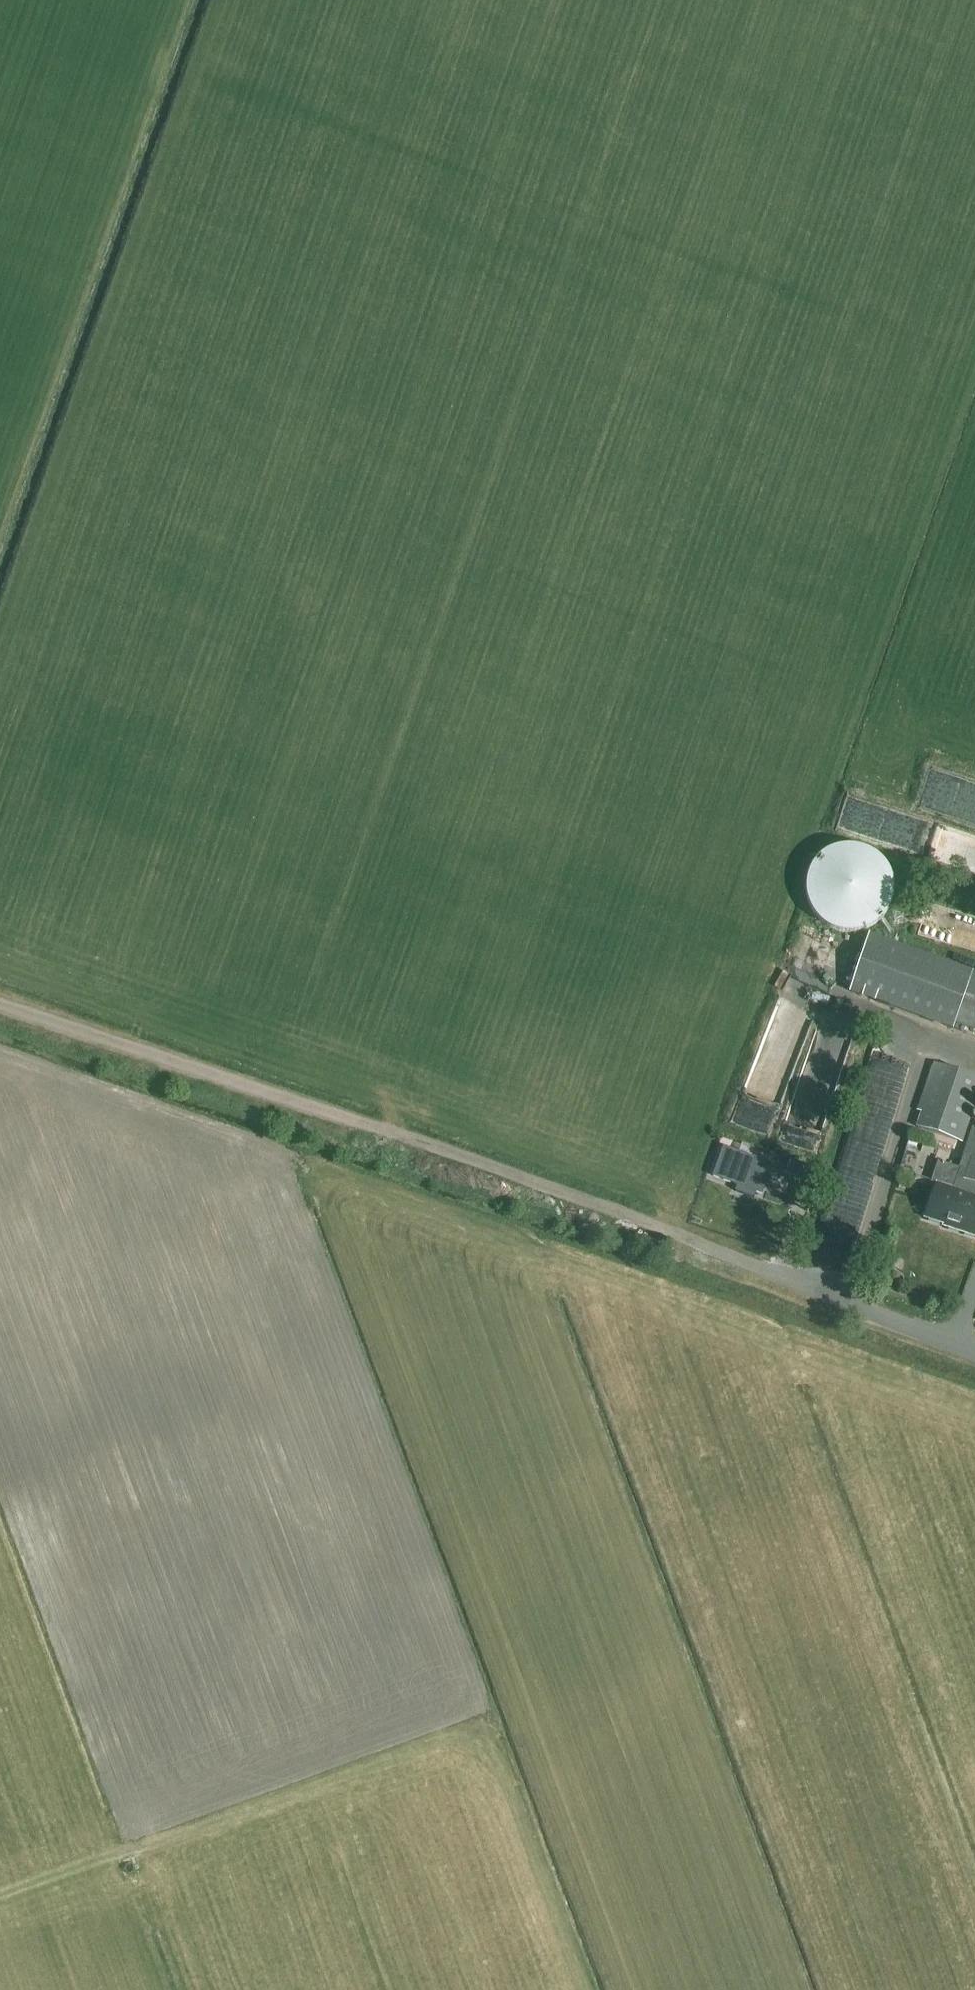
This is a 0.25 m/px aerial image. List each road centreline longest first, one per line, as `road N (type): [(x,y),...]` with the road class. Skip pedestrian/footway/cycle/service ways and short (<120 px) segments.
road 1 (track): [(0,1007),(403,1136),(811,1288)]
road 2 (unclassified): [(974,1351),(811,1288)]

